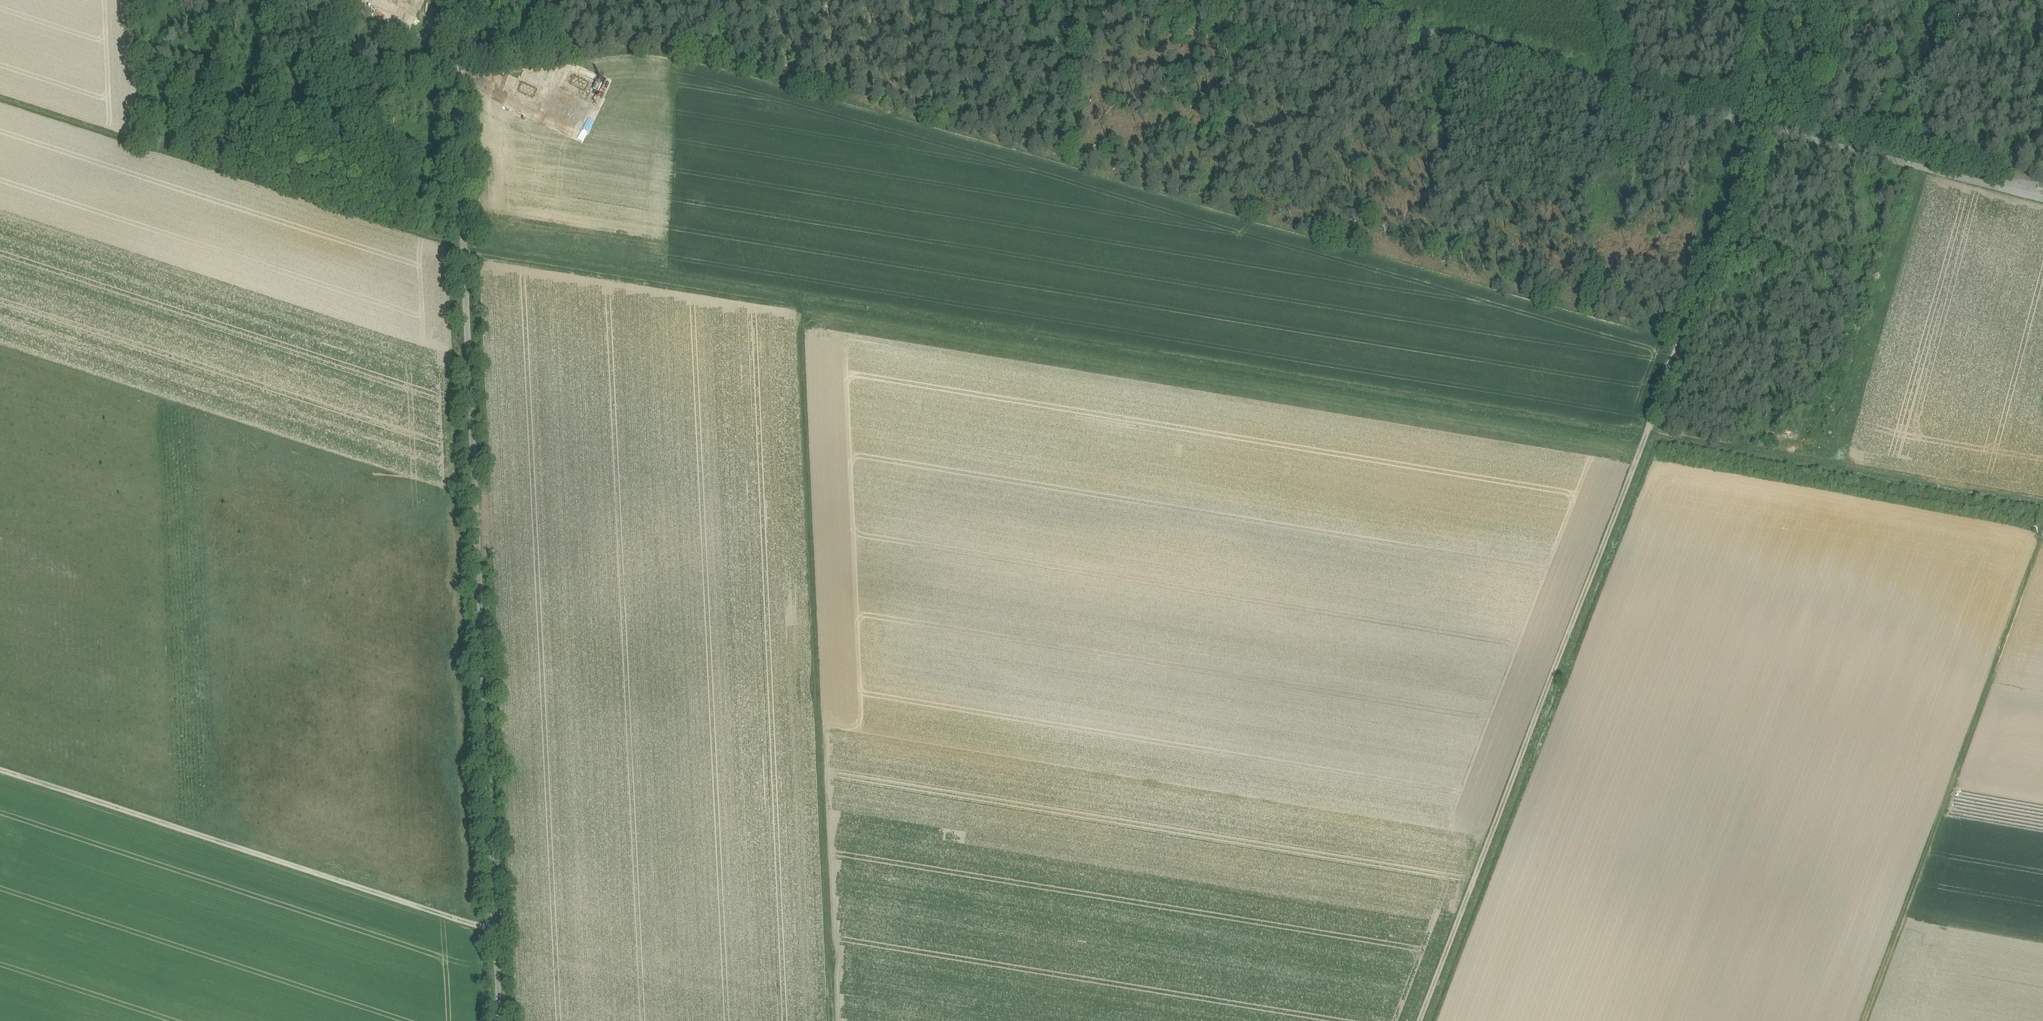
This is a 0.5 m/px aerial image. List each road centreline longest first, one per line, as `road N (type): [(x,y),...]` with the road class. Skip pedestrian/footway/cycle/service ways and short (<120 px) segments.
road 1 (track): [(455,0),(506,1020)]
road 2 (track): [(1426,1020),(1764,119)]
road 3 (unclassified): [(1332,0),(2042,200)]
road 4 (track): [(0,771),(502,933)]

